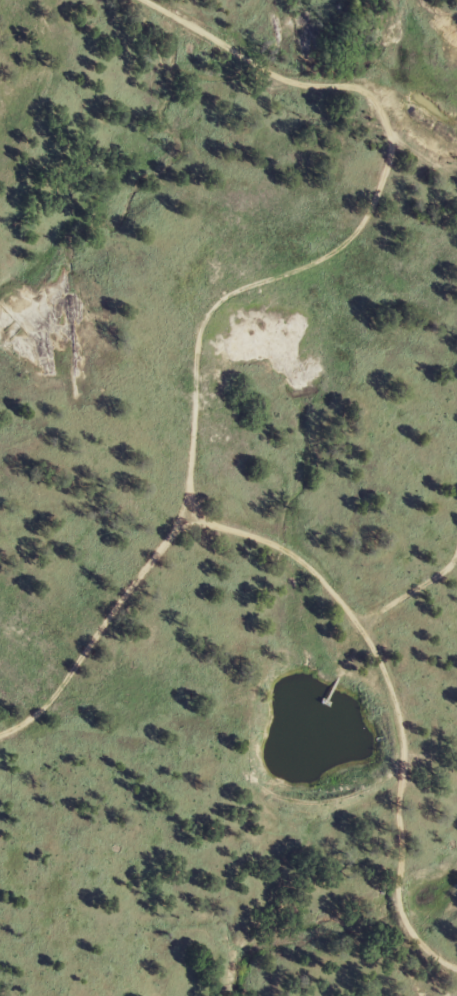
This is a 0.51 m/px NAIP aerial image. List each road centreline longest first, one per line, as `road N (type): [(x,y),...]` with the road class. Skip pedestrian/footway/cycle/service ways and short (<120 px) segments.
road 1 (residential): [(235,35),(271,171),(262,275),(242,310),(185,352),(189,400),(230,470),(221,594),(246,673),(209,722),(205,749),(226,791),(275,839),(279,898),(258,937),(188,995)]
road 2 (residential): [(0,567),(221,594)]
road 3 (residential): [(355,0),(342,17),(293,34),(235,35)]

